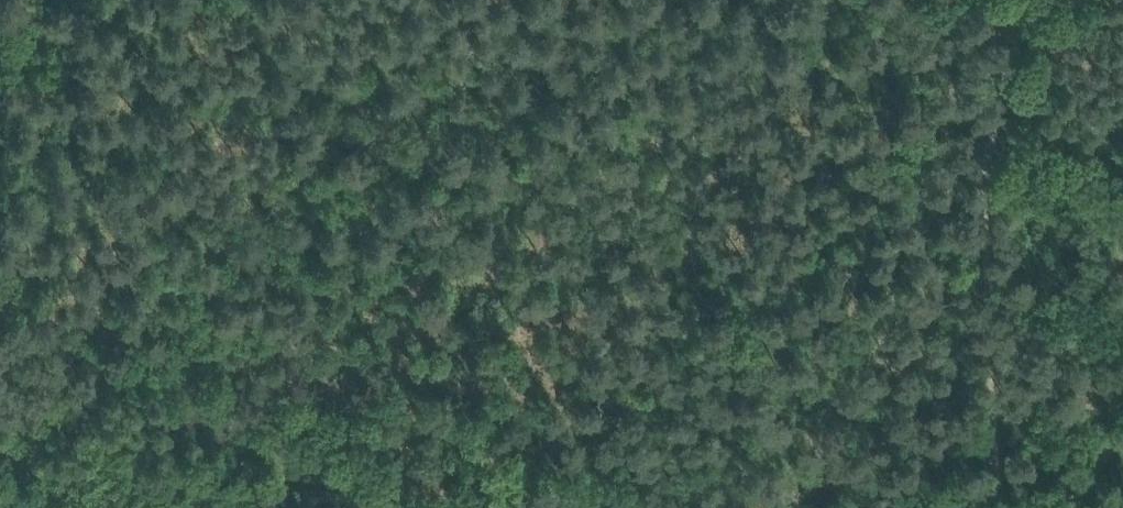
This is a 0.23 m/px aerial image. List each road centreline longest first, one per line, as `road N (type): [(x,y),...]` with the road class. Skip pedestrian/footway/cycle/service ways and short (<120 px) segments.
road 1 (track): [(979,507),(991,0)]

